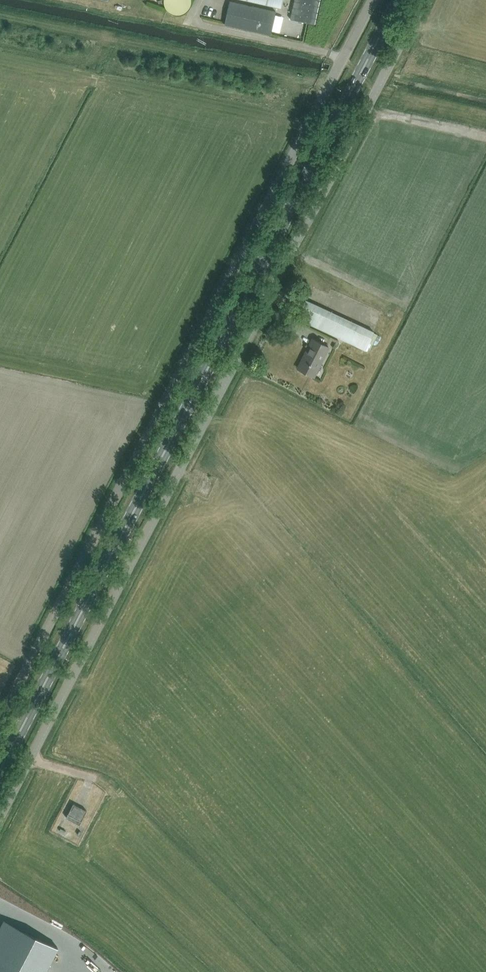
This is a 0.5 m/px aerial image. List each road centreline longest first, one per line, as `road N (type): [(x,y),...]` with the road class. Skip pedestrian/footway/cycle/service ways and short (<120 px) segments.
road 1 (unclassified): [(0,813),(423,0)]
road 2 (primary): [(0,770),(398,0)]
road 3 (unclassified): [(0,717),(374,0)]

